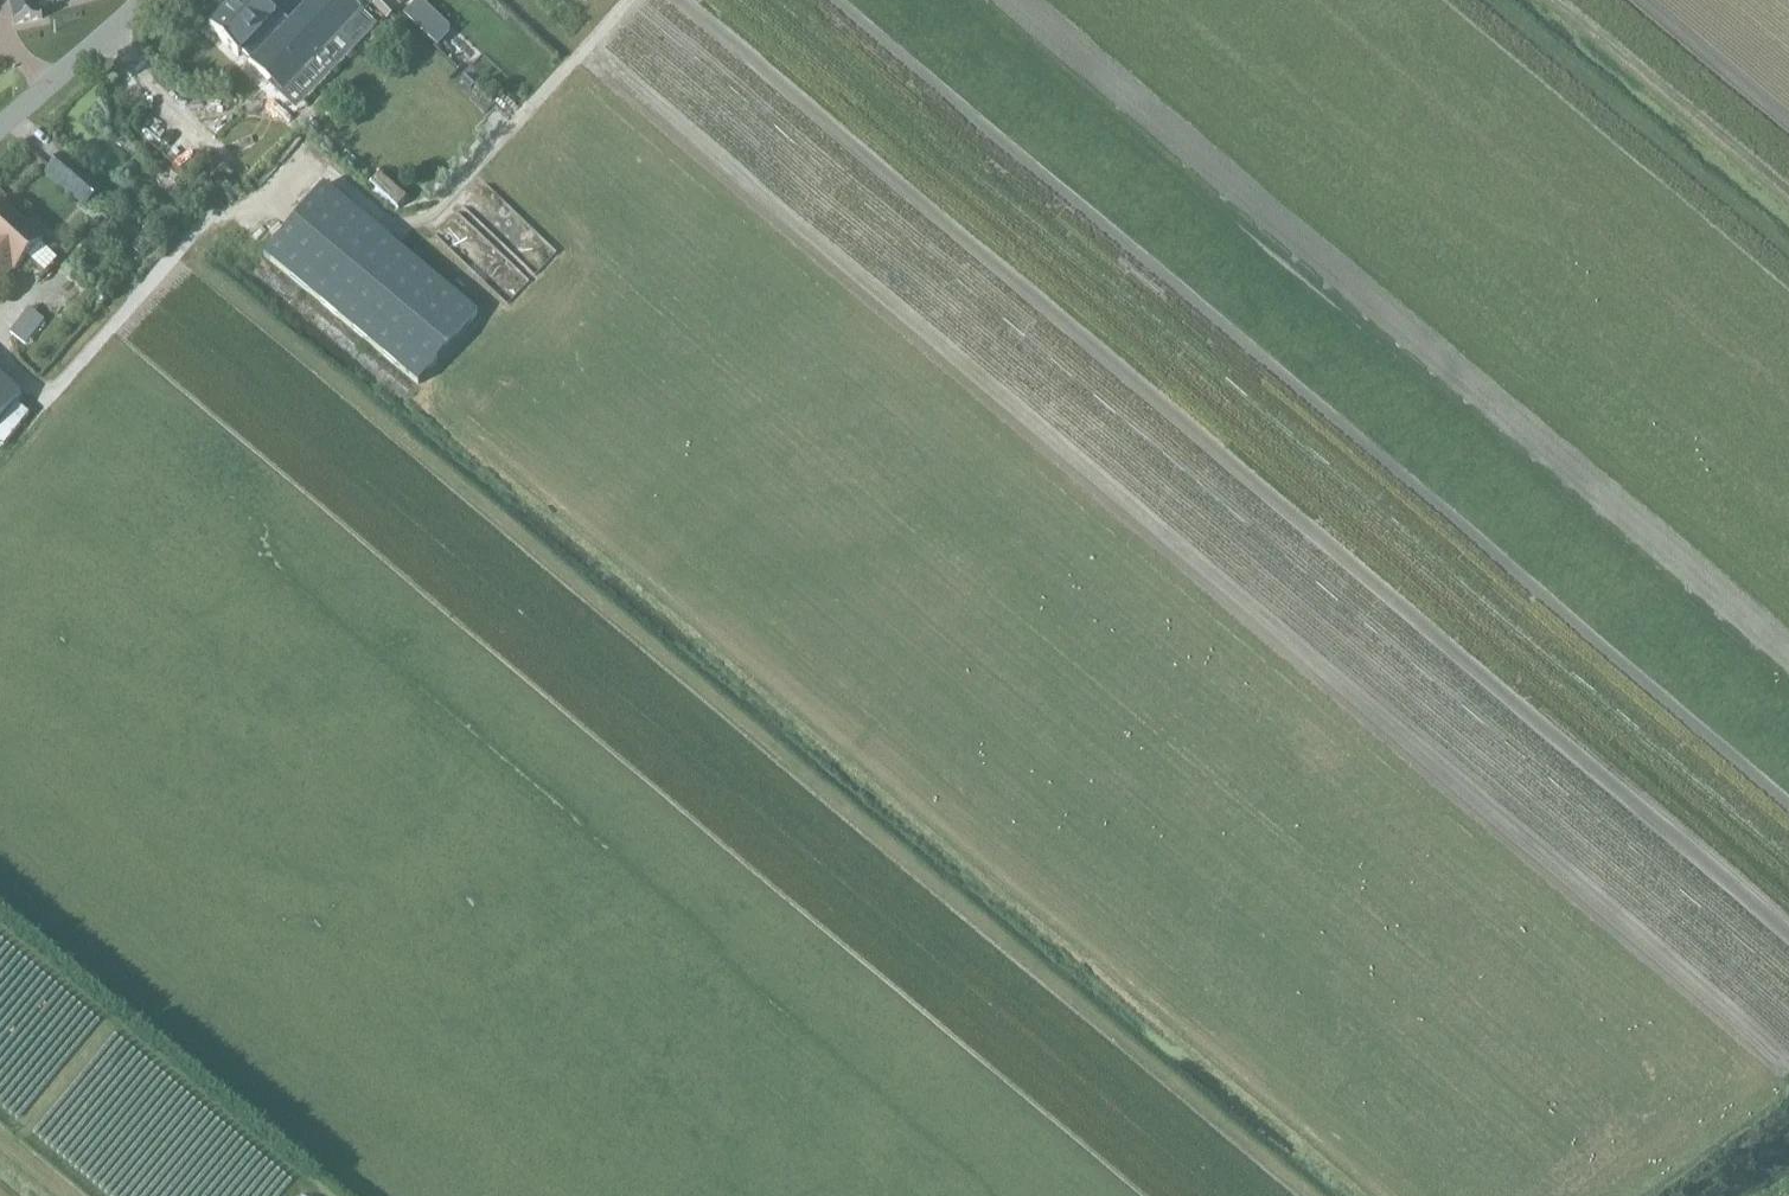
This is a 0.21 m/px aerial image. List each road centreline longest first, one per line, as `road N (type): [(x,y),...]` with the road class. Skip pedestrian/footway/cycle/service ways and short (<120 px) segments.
road 1 (unclassified): [(0,128),(148,0)]

